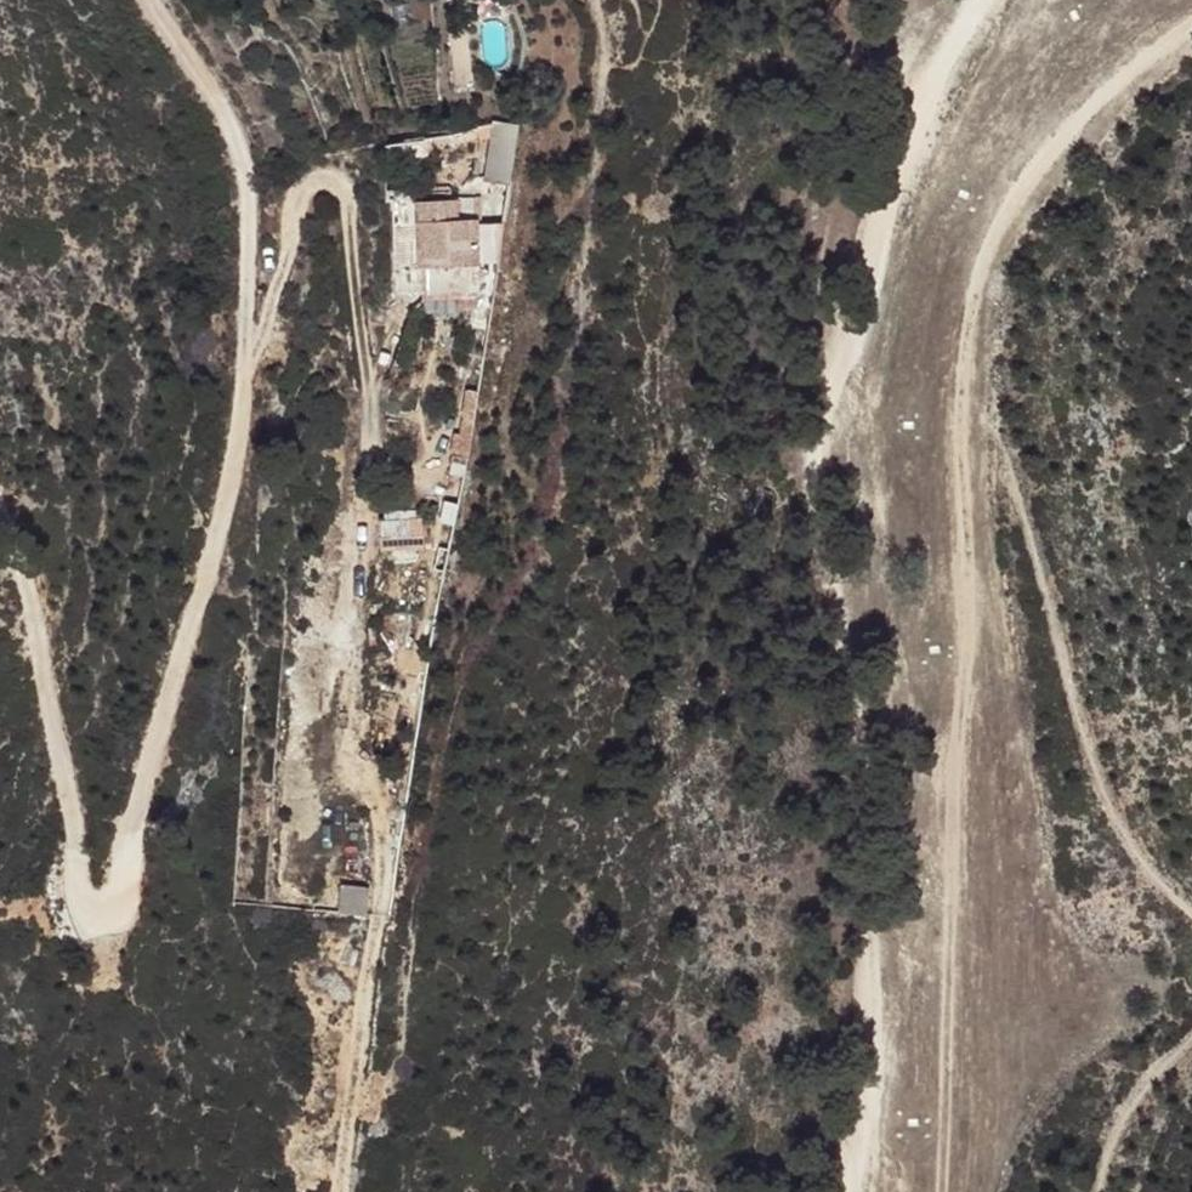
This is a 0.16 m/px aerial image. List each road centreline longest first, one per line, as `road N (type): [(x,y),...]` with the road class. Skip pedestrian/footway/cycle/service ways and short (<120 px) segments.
road 1 (track): [(152,0),(209,88),(248,179),(247,390),(219,548),(105,933),(82,911),(50,701),(0,517)]
road 2 (track): [(853,1191),(870,980),(859,691),(810,476),(847,312),(910,134),(1004,0)]
road 3 (track): [(582,0),(599,16),(598,93),(550,517),(534,574),(472,660),(443,741),(403,975),(403,1053),(387,1087),(356,1088)]
road 4 (track): [(1191,903),(1158,887),(1119,830),(1085,744),(997,394),(1012,0)]
road 5 (track): [(339,1191),(374,924)]
road 6 (track): [(1103,1191),(1105,1154),(1150,1074),(1191,1044)]

